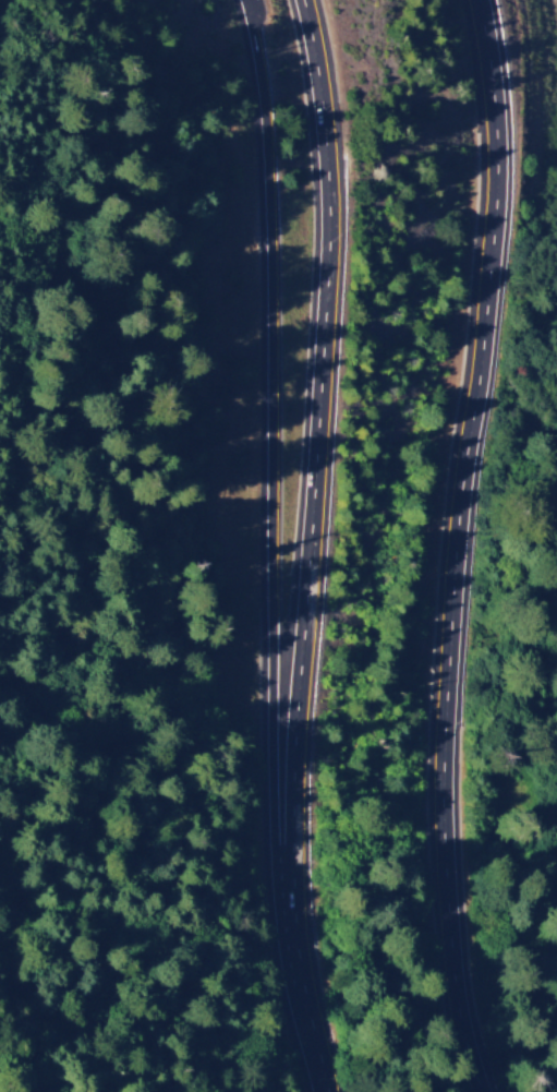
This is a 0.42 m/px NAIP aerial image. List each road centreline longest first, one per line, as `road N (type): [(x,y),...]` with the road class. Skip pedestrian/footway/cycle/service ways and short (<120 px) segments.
road 1 (motorway): [(500,1091),(464,956),(450,776),(457,617),(500,205),(499,111),(481,0)]
road 2 (motorway): [(310,0),(335,153),(335,281),(304,926),(339,1091)]
road 3 (motorway): [(262,37),(274,121),(287,817),(304,926)]

